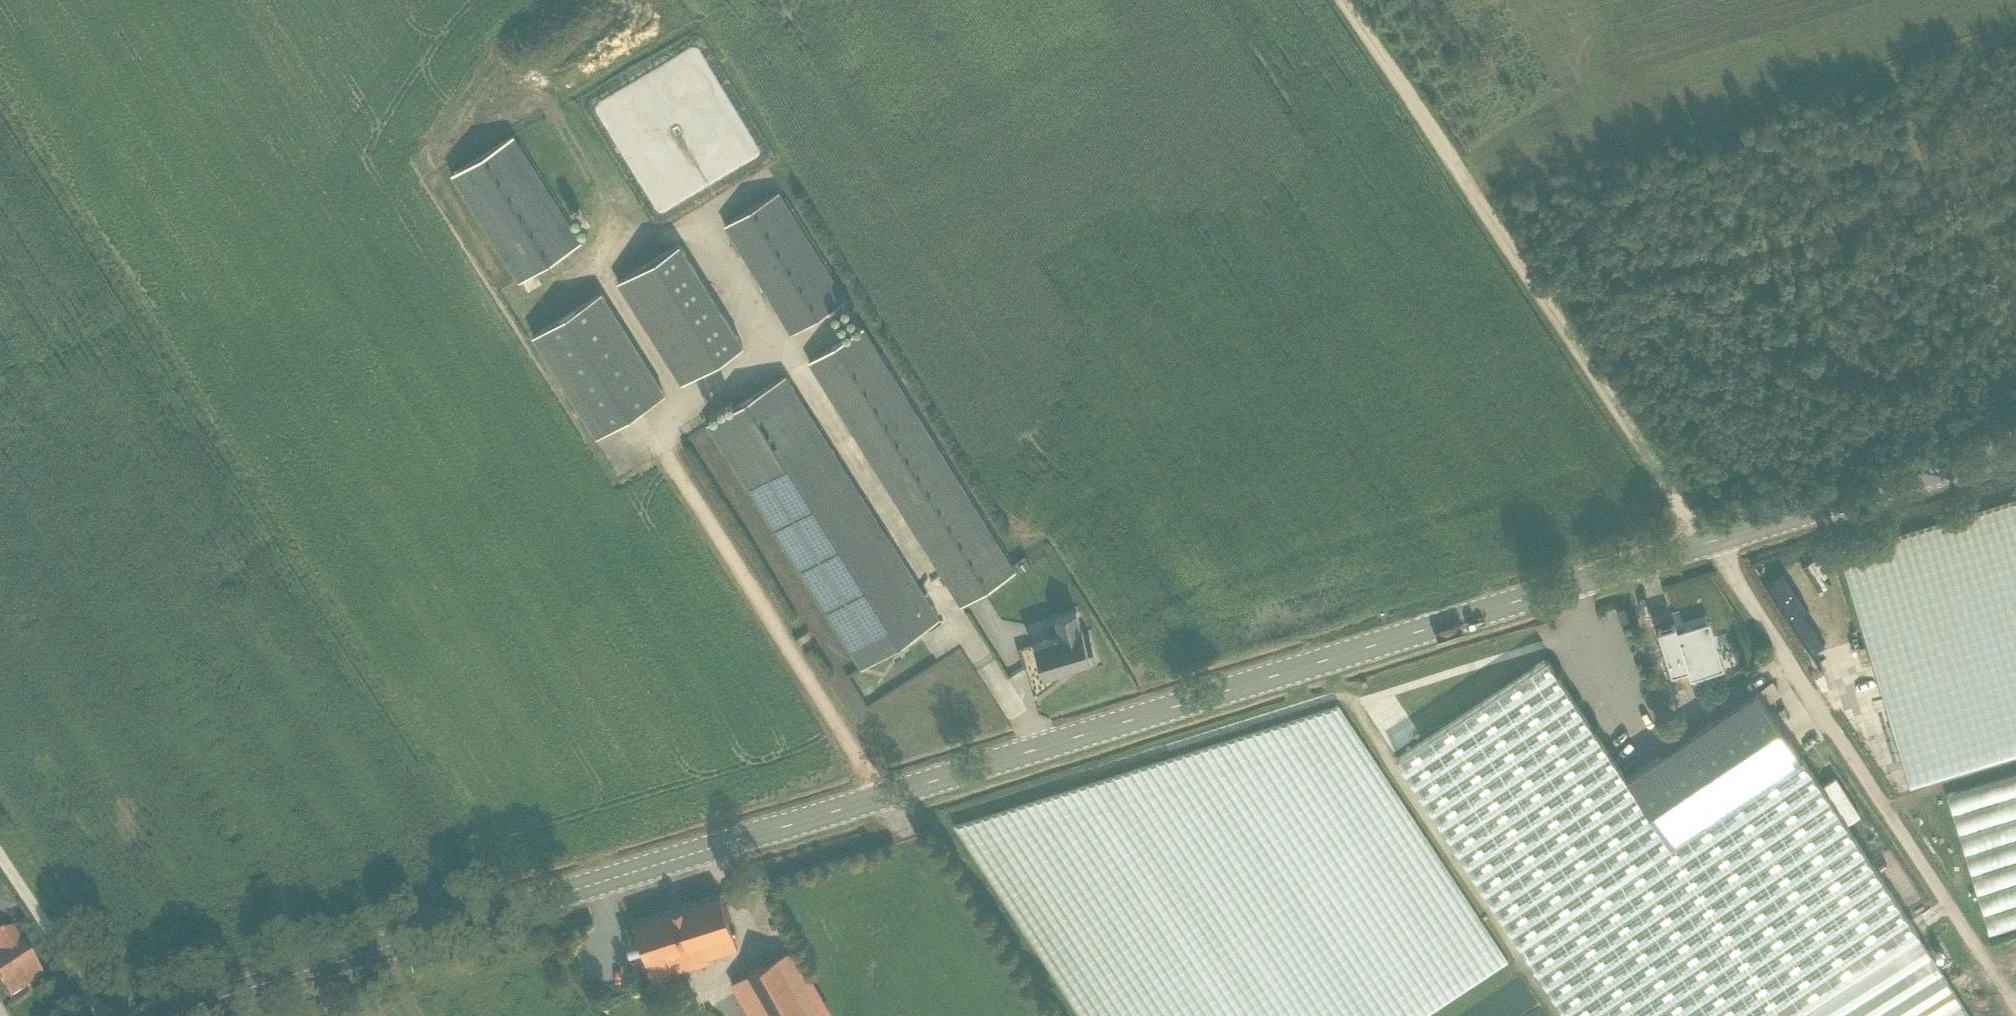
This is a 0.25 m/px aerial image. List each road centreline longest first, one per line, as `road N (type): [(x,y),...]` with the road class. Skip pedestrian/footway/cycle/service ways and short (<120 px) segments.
road 1 (secondary): [(2015,445),(161,1015)]
road 2 (track): [(1710,539),(1350,0)]
road 3 (track): [(1710,539),(2015,1001)]
road 4 (track): [(105,1015),(0,858)]

